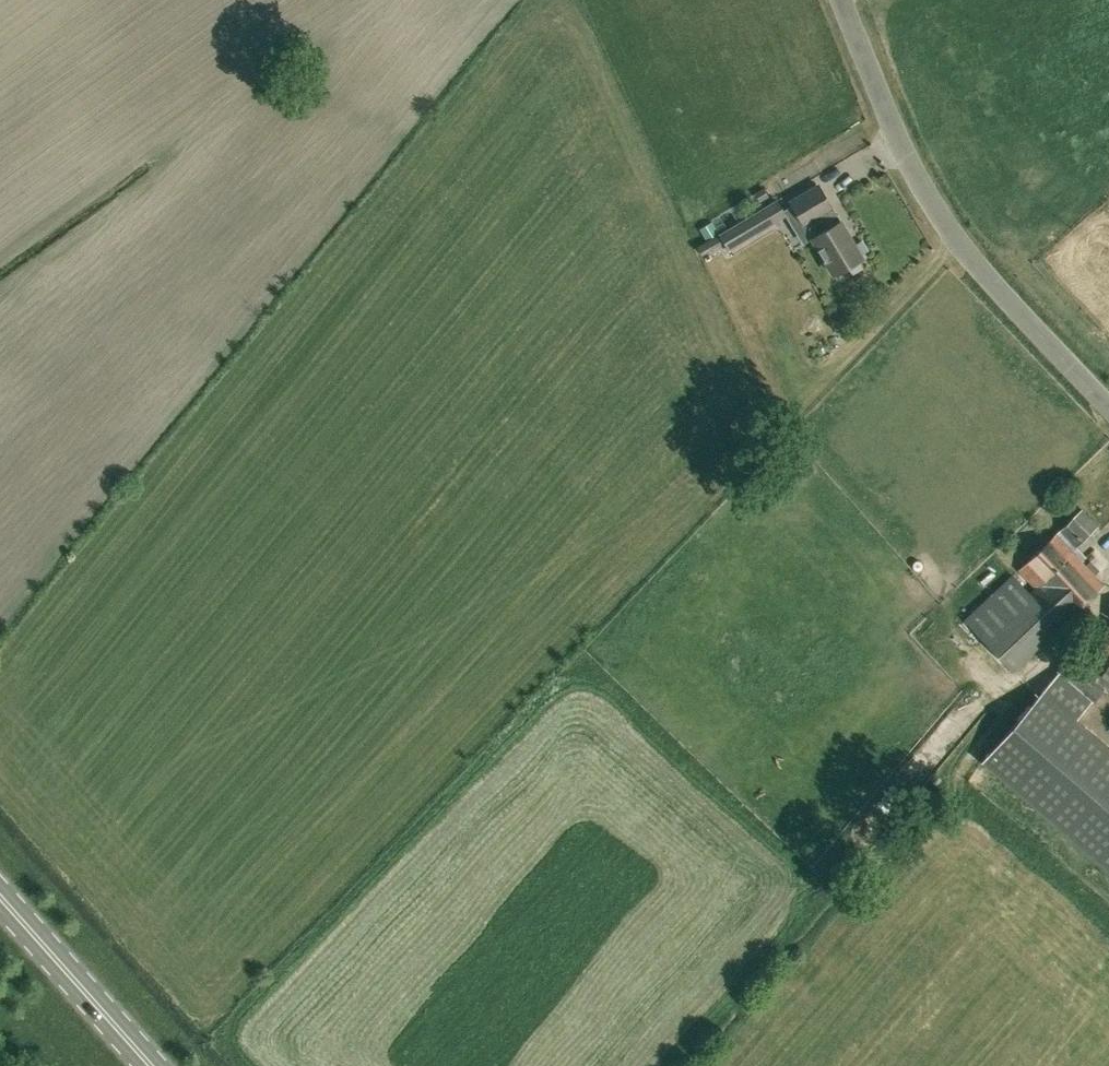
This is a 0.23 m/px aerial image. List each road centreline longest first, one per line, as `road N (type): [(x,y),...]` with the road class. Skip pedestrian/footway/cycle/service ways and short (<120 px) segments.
road 1 (unclassified): [(1108,406),(942,217),(905,151),(844,0)]
road 2 (primary): [(0,893),(155,1065)]

